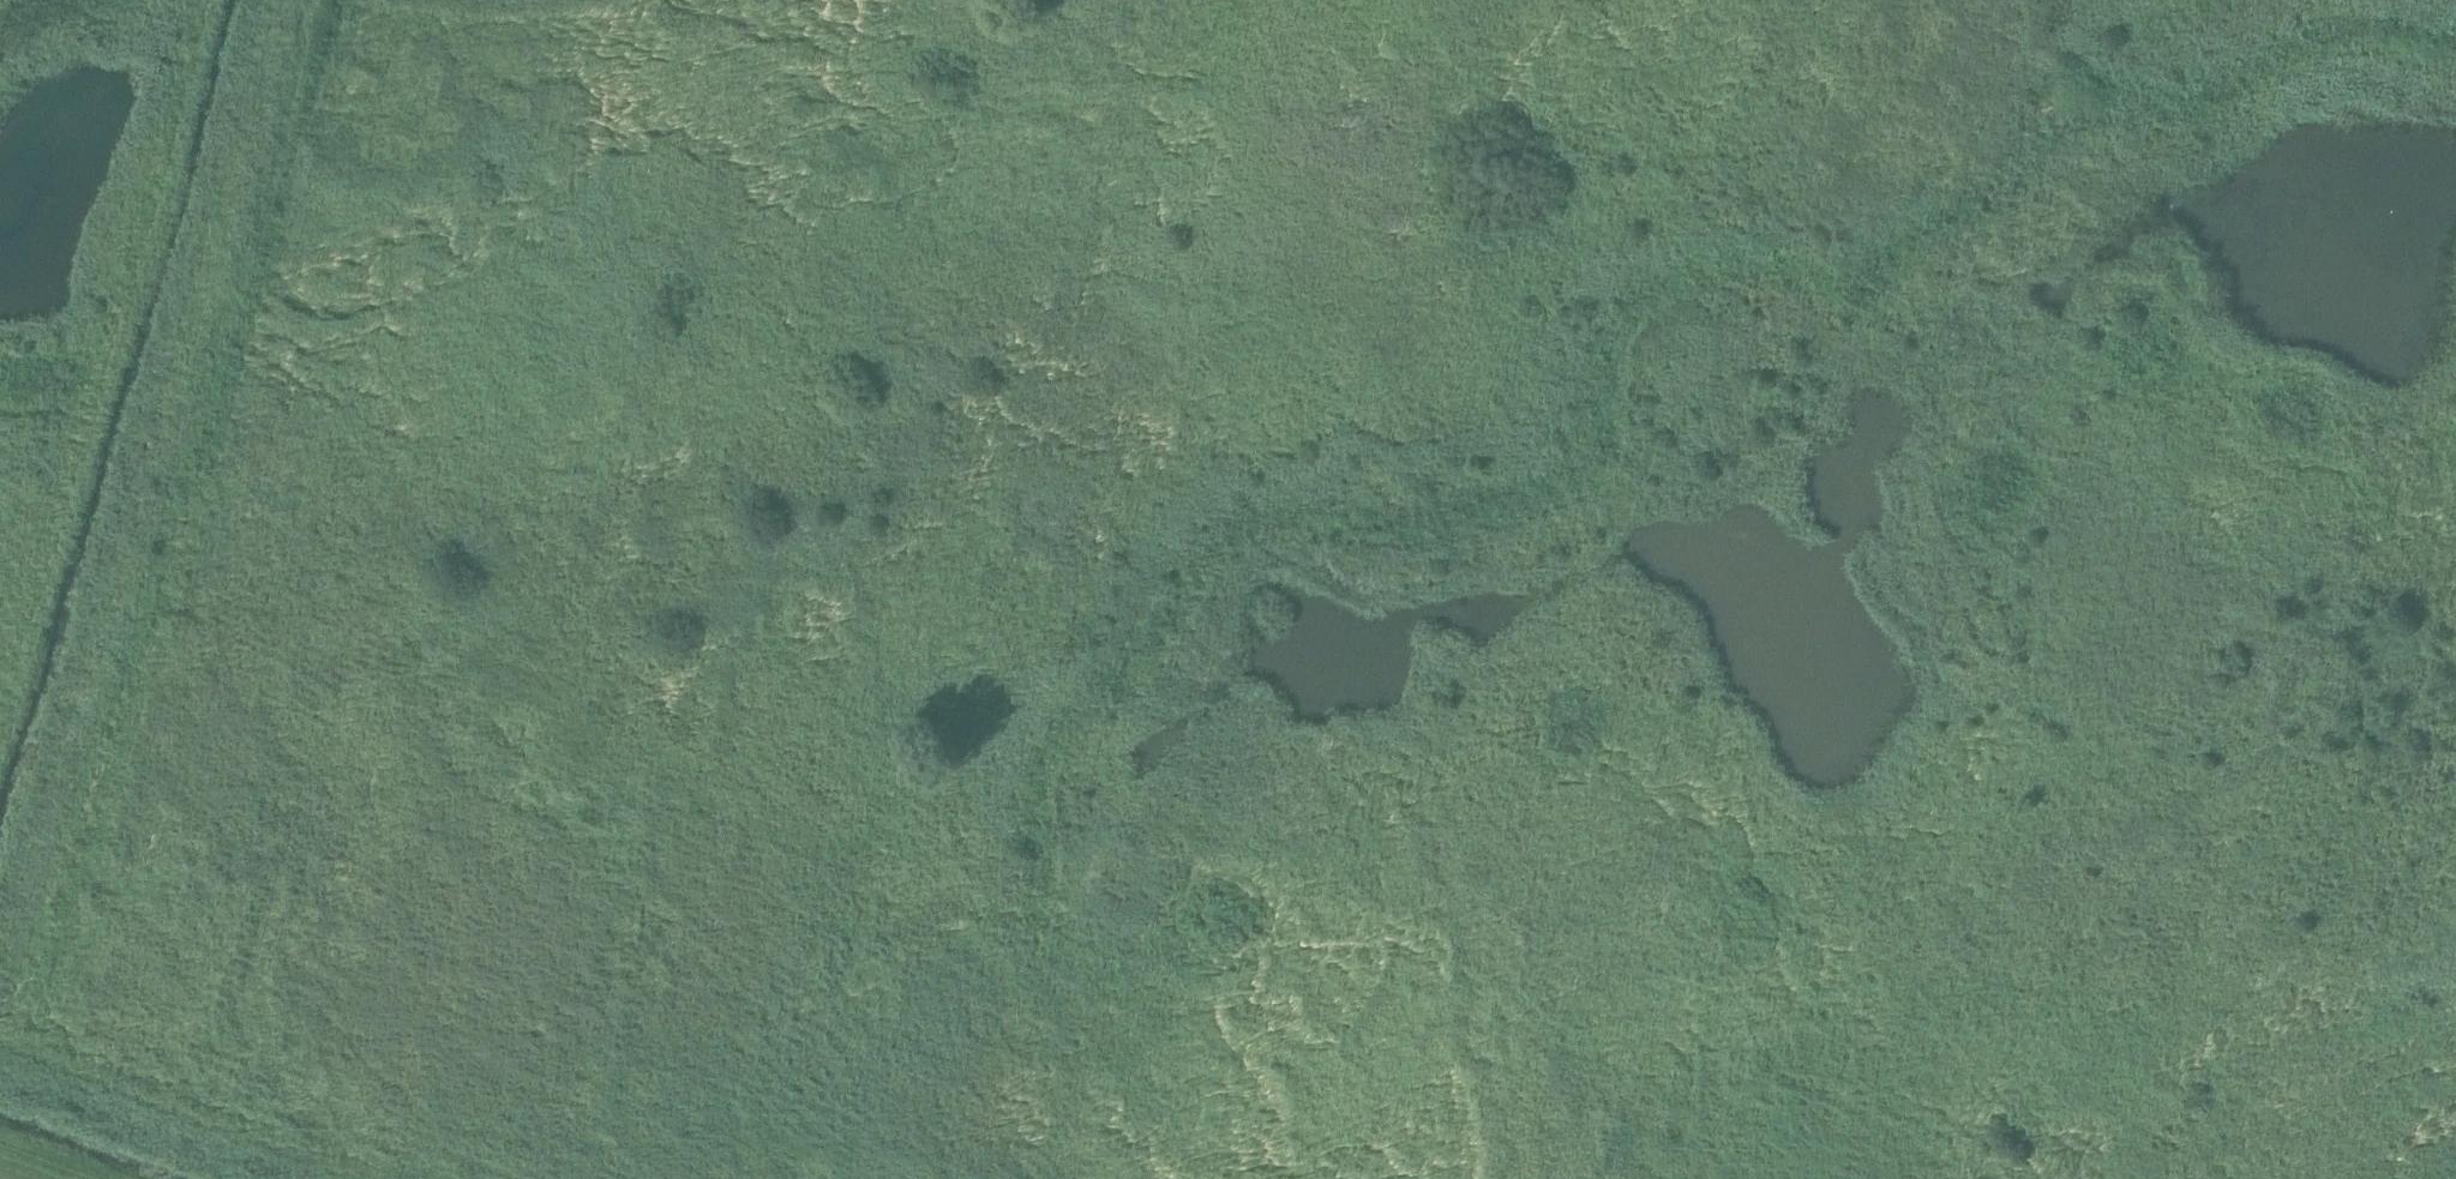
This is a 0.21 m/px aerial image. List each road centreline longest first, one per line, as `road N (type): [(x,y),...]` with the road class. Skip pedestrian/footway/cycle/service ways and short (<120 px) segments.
road 1 (track): [(2455,58),(2379,39),(2294,53),(2069,137),(1848,285),(1735,267),(1687,274),(1642,296),(1611,327),(1582,454),(1564,481),(1429,519),(1295,515),(1256,520),(1223,537),(1137,655),(1040,747),(1028,777),(1029,921)]
road 2 (track): [(331,0),(23,1030),(412,1178)]
road 3 (track): [(0,703),(98,352),(210,0)]
road 4 (track): [(0,39),(29,23),(114,0)]

